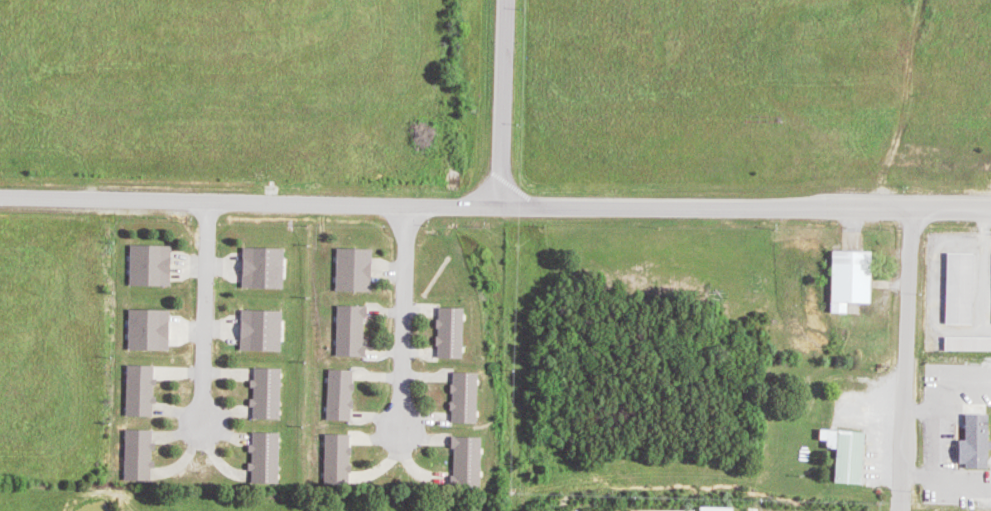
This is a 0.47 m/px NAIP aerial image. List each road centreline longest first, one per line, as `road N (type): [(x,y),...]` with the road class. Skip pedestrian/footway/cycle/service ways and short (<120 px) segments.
road 1 (residential): [(0,195),(505,209),(990,208)]
road 2 (residential): [(910,207),(902,492),(990,496)]
road 3 (residential): [(510,0),(505,209)]

